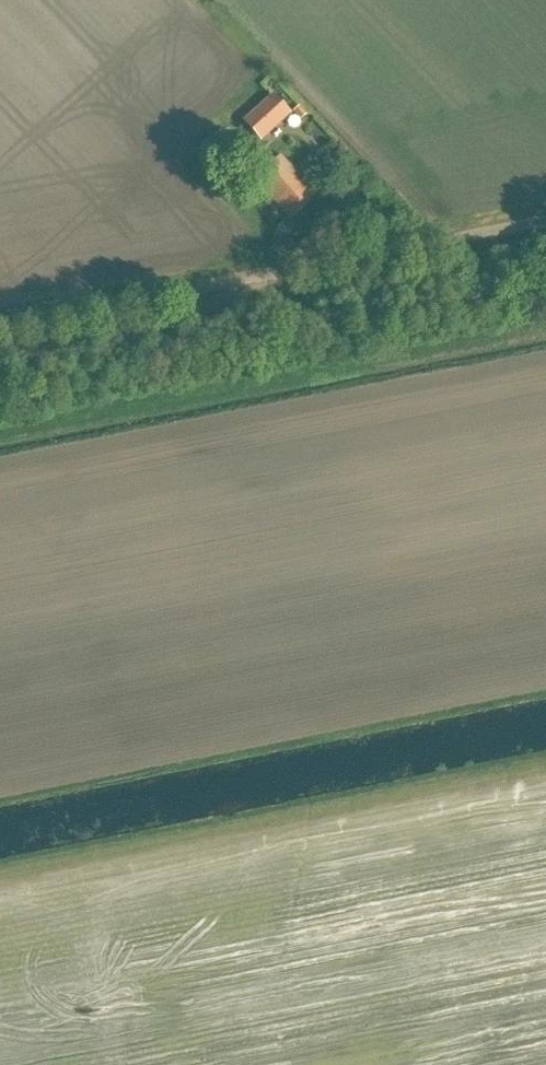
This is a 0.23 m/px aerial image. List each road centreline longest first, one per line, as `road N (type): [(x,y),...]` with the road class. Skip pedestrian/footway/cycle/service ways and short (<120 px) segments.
road 1 (unclassified): [(251,284),(545,228)]
road 2 (track): [(0,359),(214,318),(251,284)]

